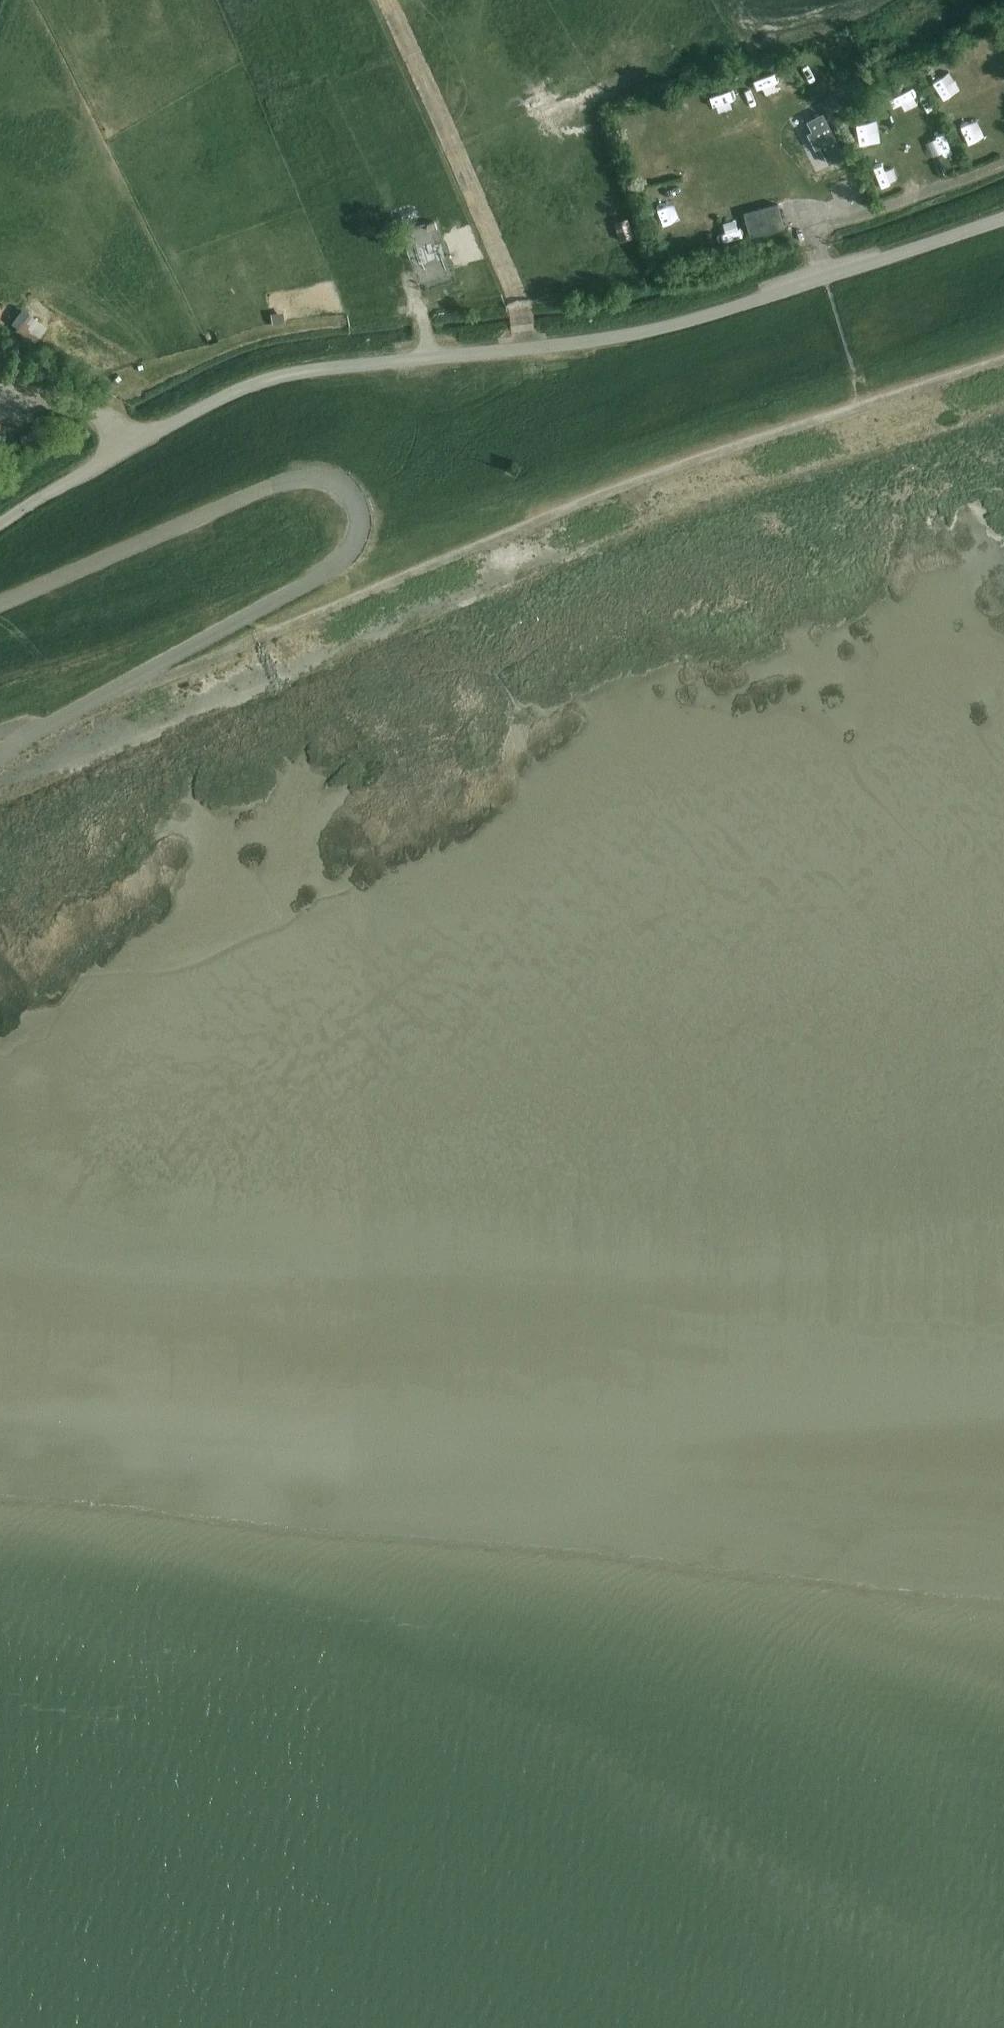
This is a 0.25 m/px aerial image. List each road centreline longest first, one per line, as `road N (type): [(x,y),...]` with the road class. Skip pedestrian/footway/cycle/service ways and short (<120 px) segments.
road 1 (unclassified): [(0,533),(212,406),(267,383),(659,335),(825,272),(905,255),(1003,219)]
road 2 (unclassified): [(0,756),(329,575),(356,541),(359,516),(345,489),(327,481),(278,485),(0,603)]
road 3 (track): [(356,541),(481,531),(865,403)]
road 4 (track): [(174,658),(259,639),(581,503)]
road 5 (track): [(1003,359),(865,403)]

